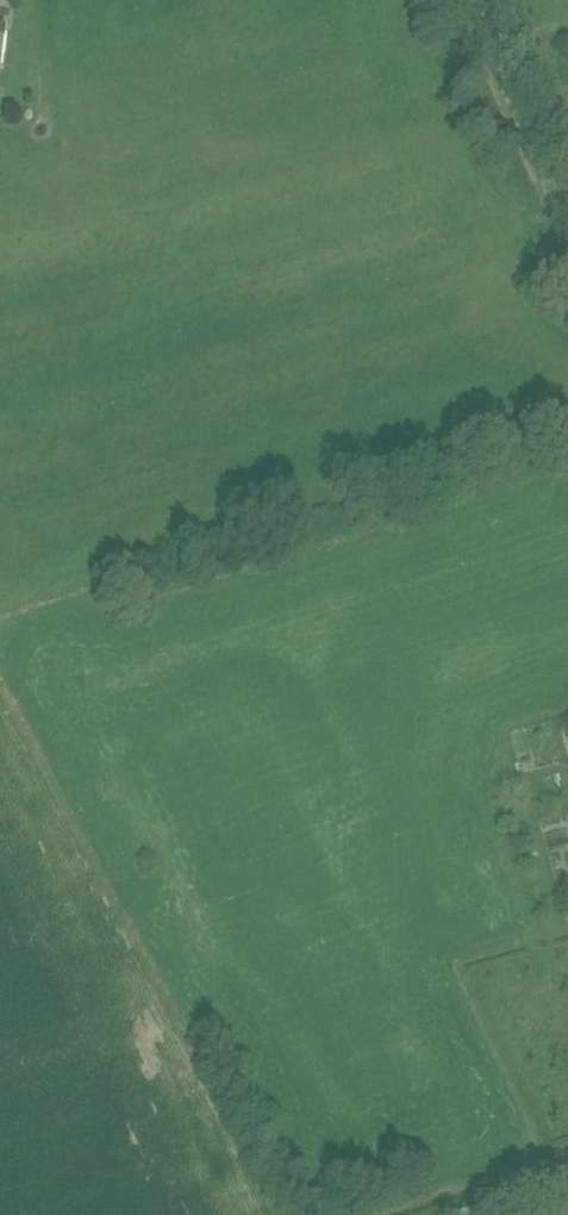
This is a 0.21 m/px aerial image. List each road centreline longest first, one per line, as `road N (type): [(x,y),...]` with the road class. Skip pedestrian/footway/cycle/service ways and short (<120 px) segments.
road 1 (unclassified): [(567,225),(469,0)]

